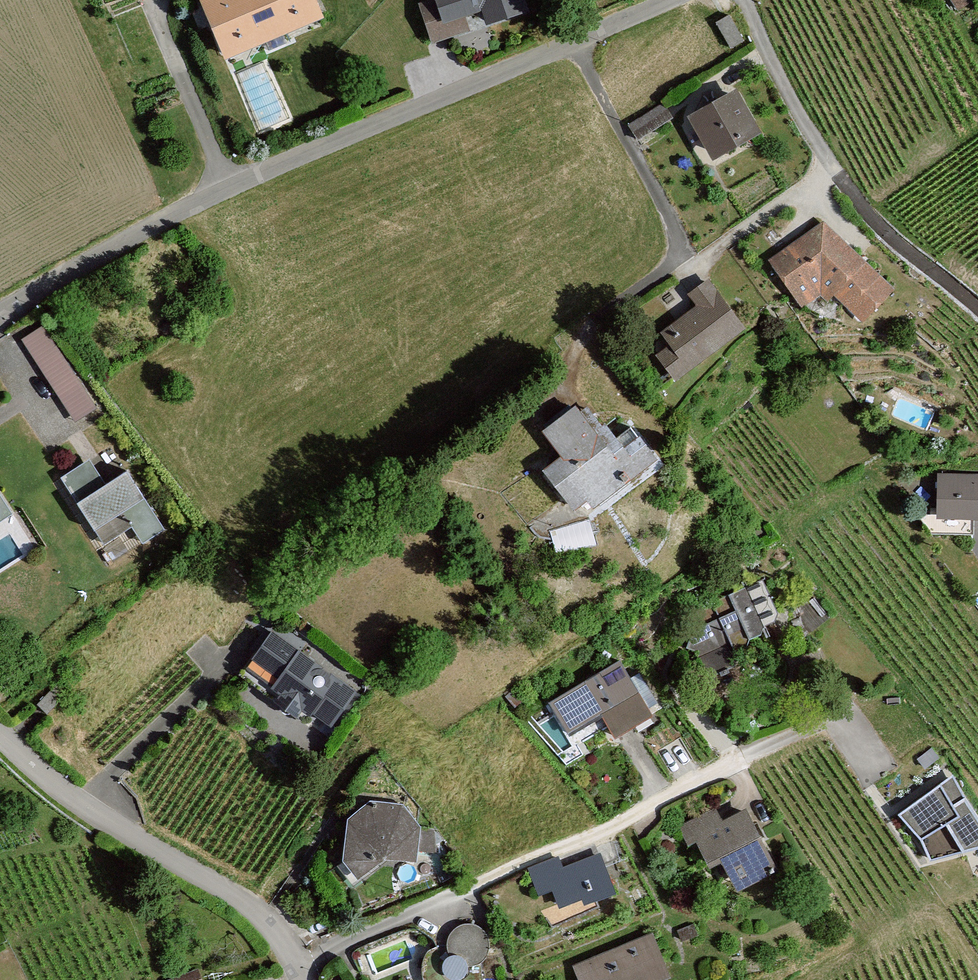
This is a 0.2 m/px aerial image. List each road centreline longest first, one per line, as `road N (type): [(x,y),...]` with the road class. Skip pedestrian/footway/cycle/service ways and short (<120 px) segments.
road 1 (residential): [(0,313),(223,193),(677,0)]
road 2 (residential): [(296,961),(617,824),(846,708)]
road 3 (residential): [(296,961),(268,923),(80,807),(0,735)]
road 4 (residential): [(743,0),(836,181)]

